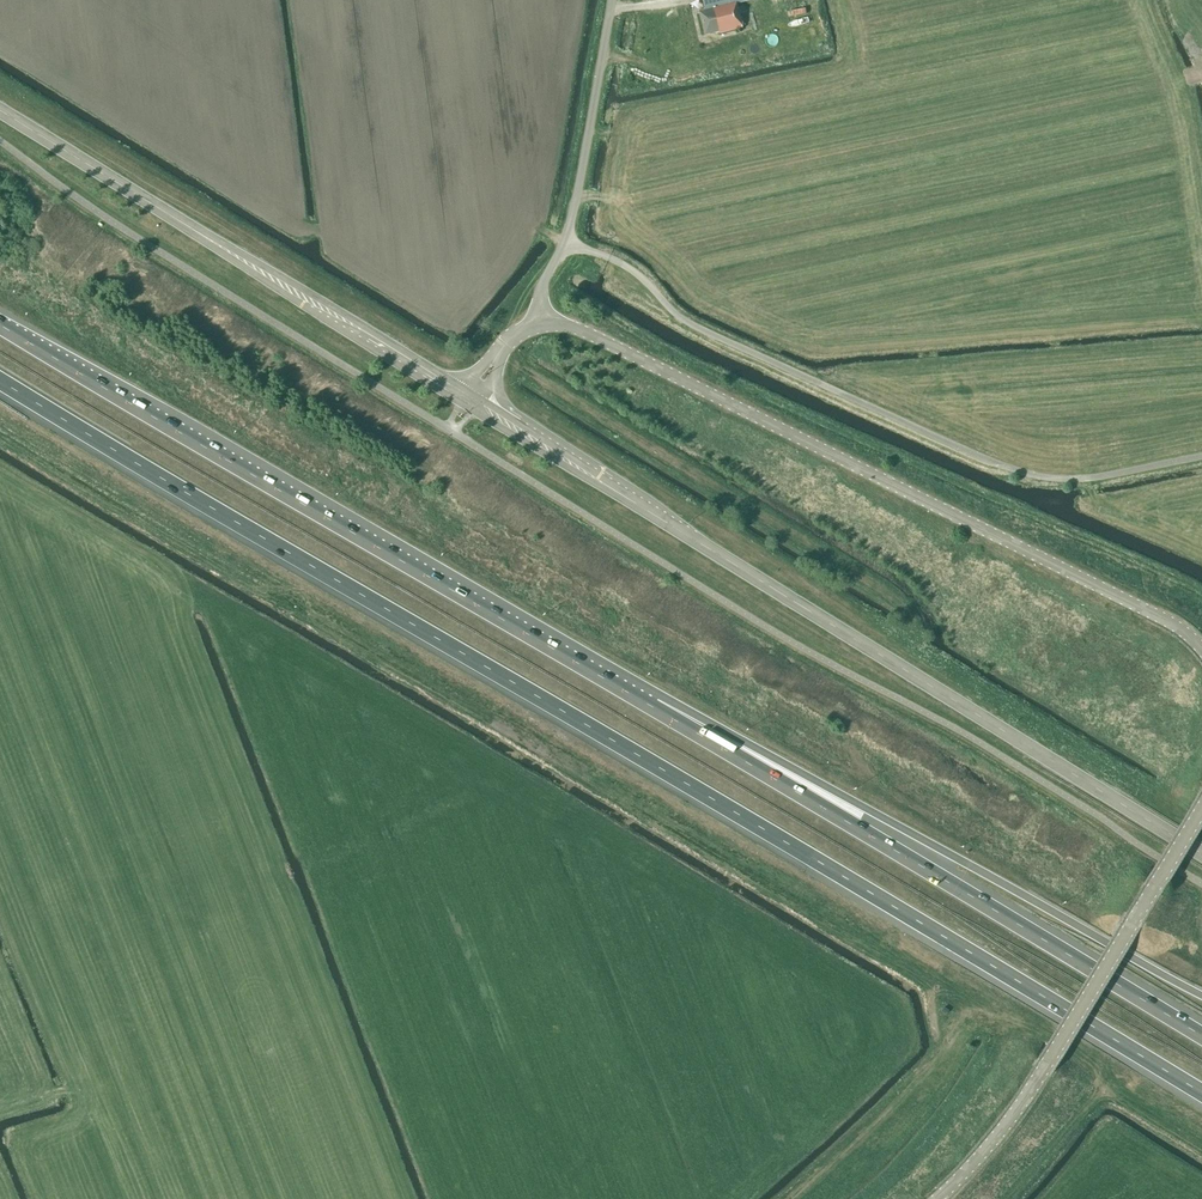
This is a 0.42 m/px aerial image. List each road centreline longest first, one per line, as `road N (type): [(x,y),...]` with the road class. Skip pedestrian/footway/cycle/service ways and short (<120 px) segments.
road 1 (motorway): [(0,380),(1201,1094)]
road 2 (tertiary): [(1201,854),(479,404)]
road 3 (motorway): [(653,708),(0,326)]
road 4 (tertiary): [(1201,649),(1161,618),(588,333),(539,325)]
road 5 (motorway): [(1201,1037),(653,708)]
road 6 (motorway): [(1201,996),(866,809),(653,708)]
road 7 (tertiary): [(464,396),(0,111)]
road 8 (tertiary): [(937,1198),(1020,1106),(1201,807)]
road 9 (unclassified): [(539,325),(541,287),(565,243),(580,178),(611,0)]

